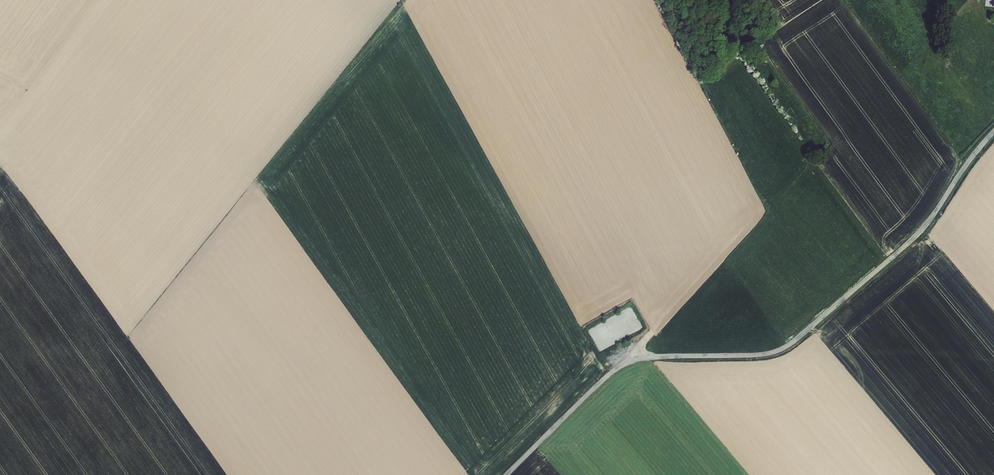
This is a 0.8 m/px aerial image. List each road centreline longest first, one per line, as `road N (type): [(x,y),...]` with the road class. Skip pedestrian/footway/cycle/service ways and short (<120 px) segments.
road 1 (track): [(507,474),(630,360),(771,354),(786,345),(909,248),(993,129)]
road 2 (track): [(404,0),(249,183)]

